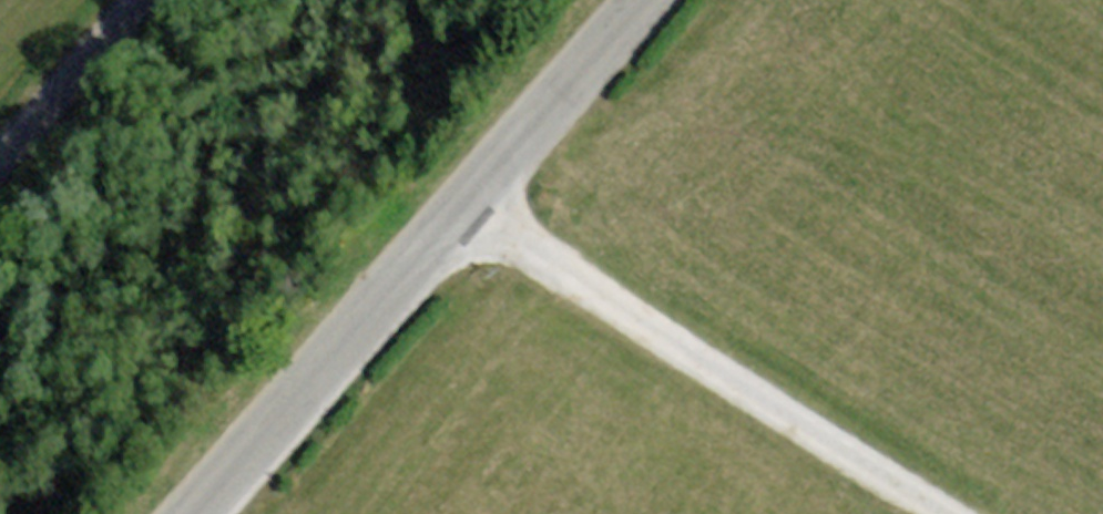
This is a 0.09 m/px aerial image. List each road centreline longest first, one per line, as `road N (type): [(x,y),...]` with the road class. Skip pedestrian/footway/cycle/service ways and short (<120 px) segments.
road 1 (unclassified): [(645,0),(196,513)]
road 2 (track): [(465,207),(631,322),(948,513)]
road 3 (unclassified): [(0,184),(156,0)]

